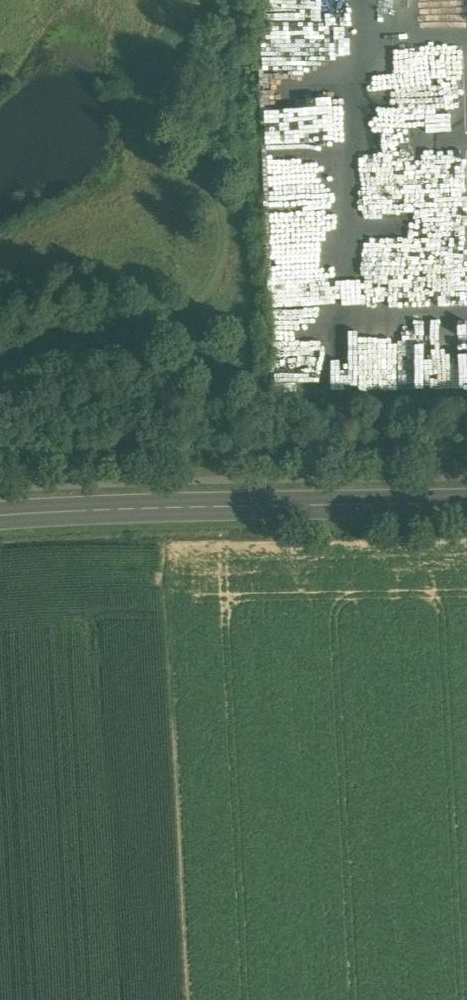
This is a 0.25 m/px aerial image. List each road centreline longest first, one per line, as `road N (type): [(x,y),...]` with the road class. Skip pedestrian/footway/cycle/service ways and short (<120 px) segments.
road 1 (tertiary): [(466,503),(0,518)]

